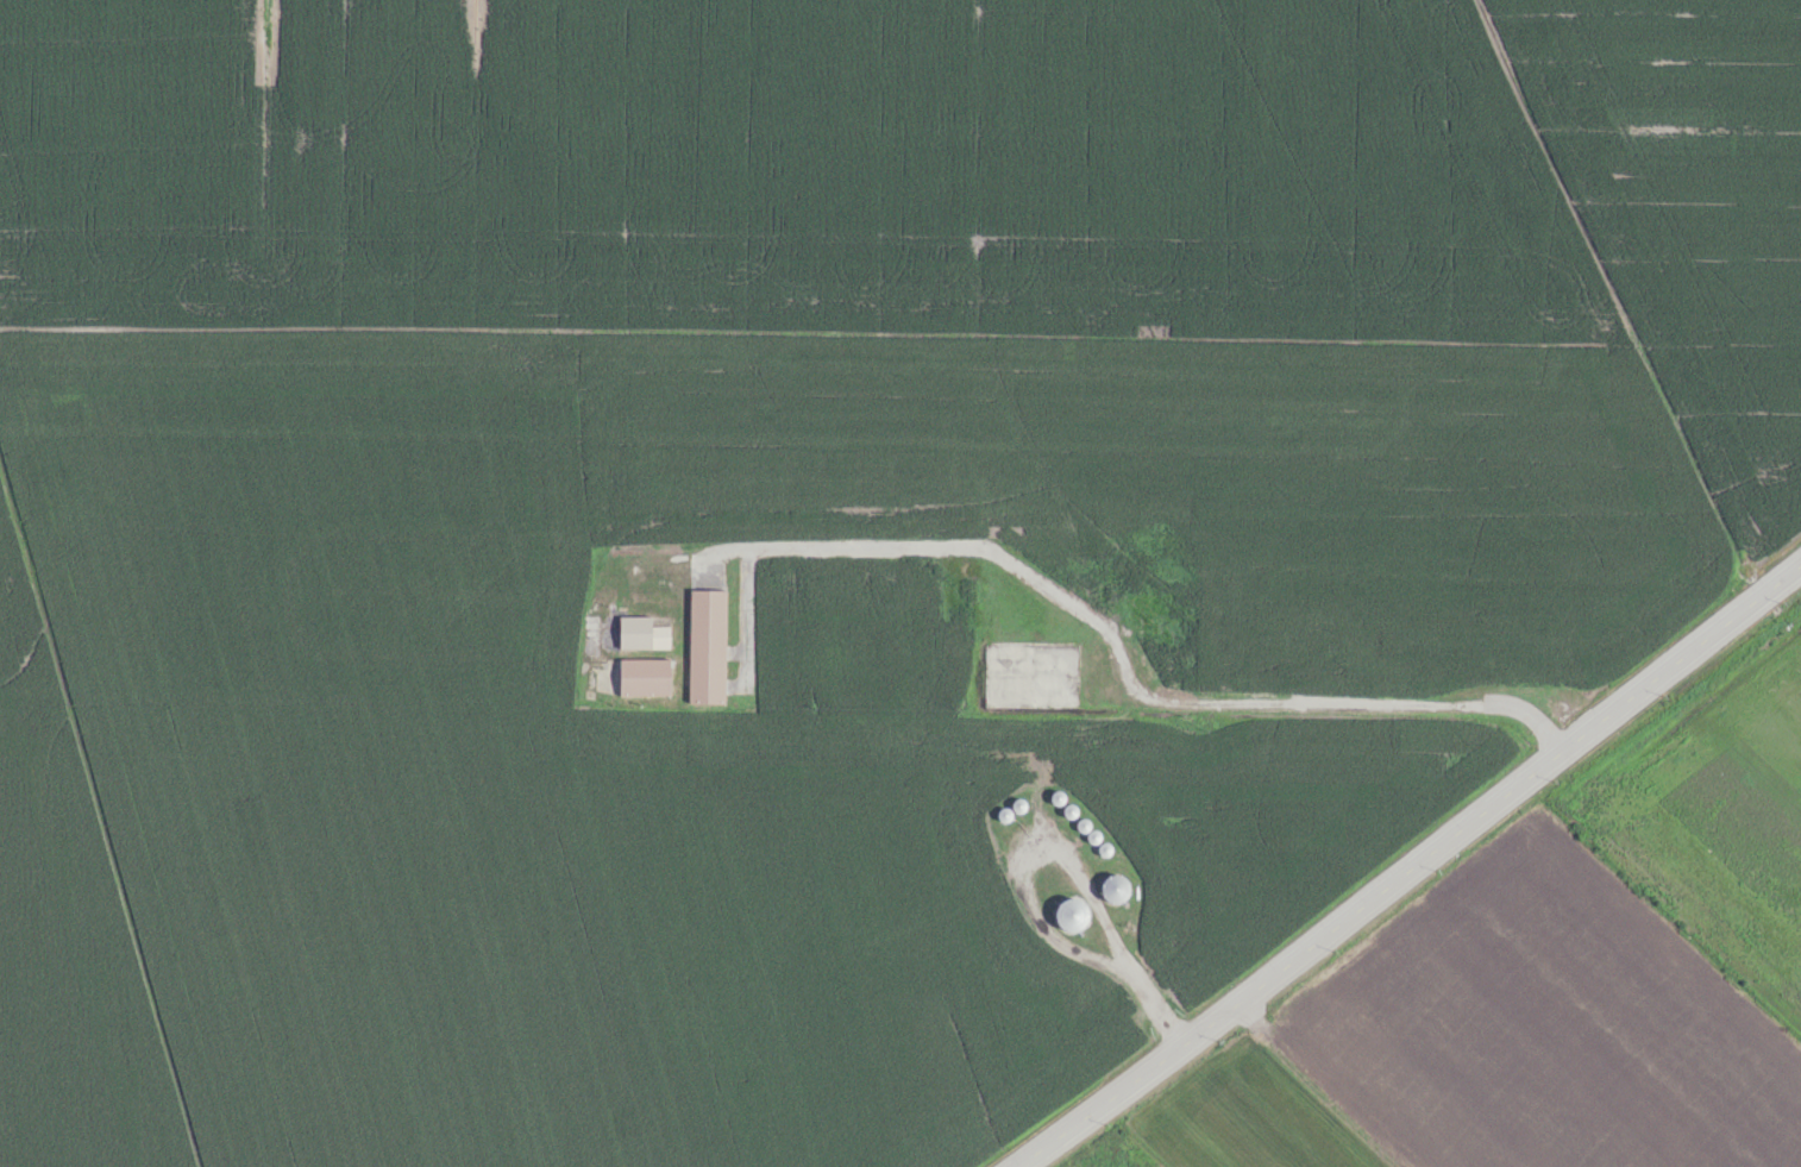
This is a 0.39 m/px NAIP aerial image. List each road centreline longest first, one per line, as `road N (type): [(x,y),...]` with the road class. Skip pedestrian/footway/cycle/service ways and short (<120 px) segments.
road 1 (secondary): [(1800,562),(1018,1166)]

